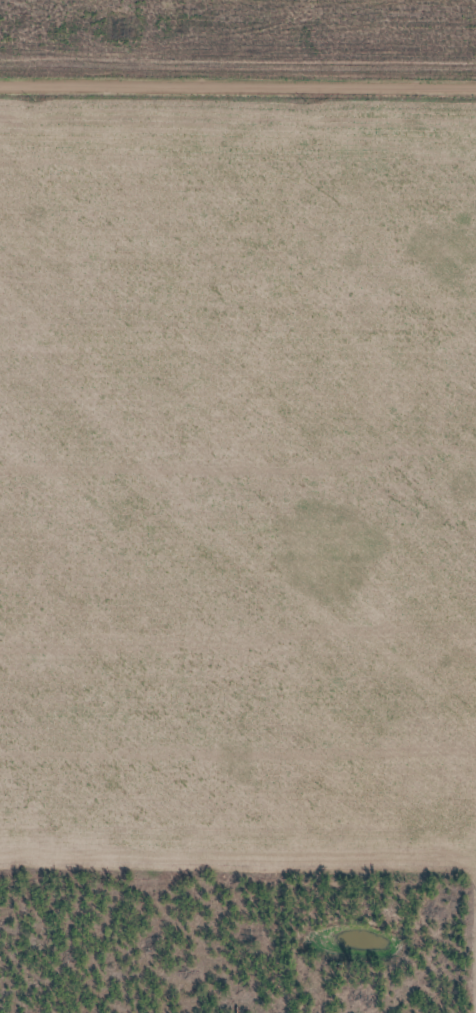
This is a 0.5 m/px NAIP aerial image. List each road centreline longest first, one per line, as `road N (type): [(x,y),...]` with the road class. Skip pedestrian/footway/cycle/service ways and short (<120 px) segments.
road 1 (residential): [(475,103),(0,100)]

